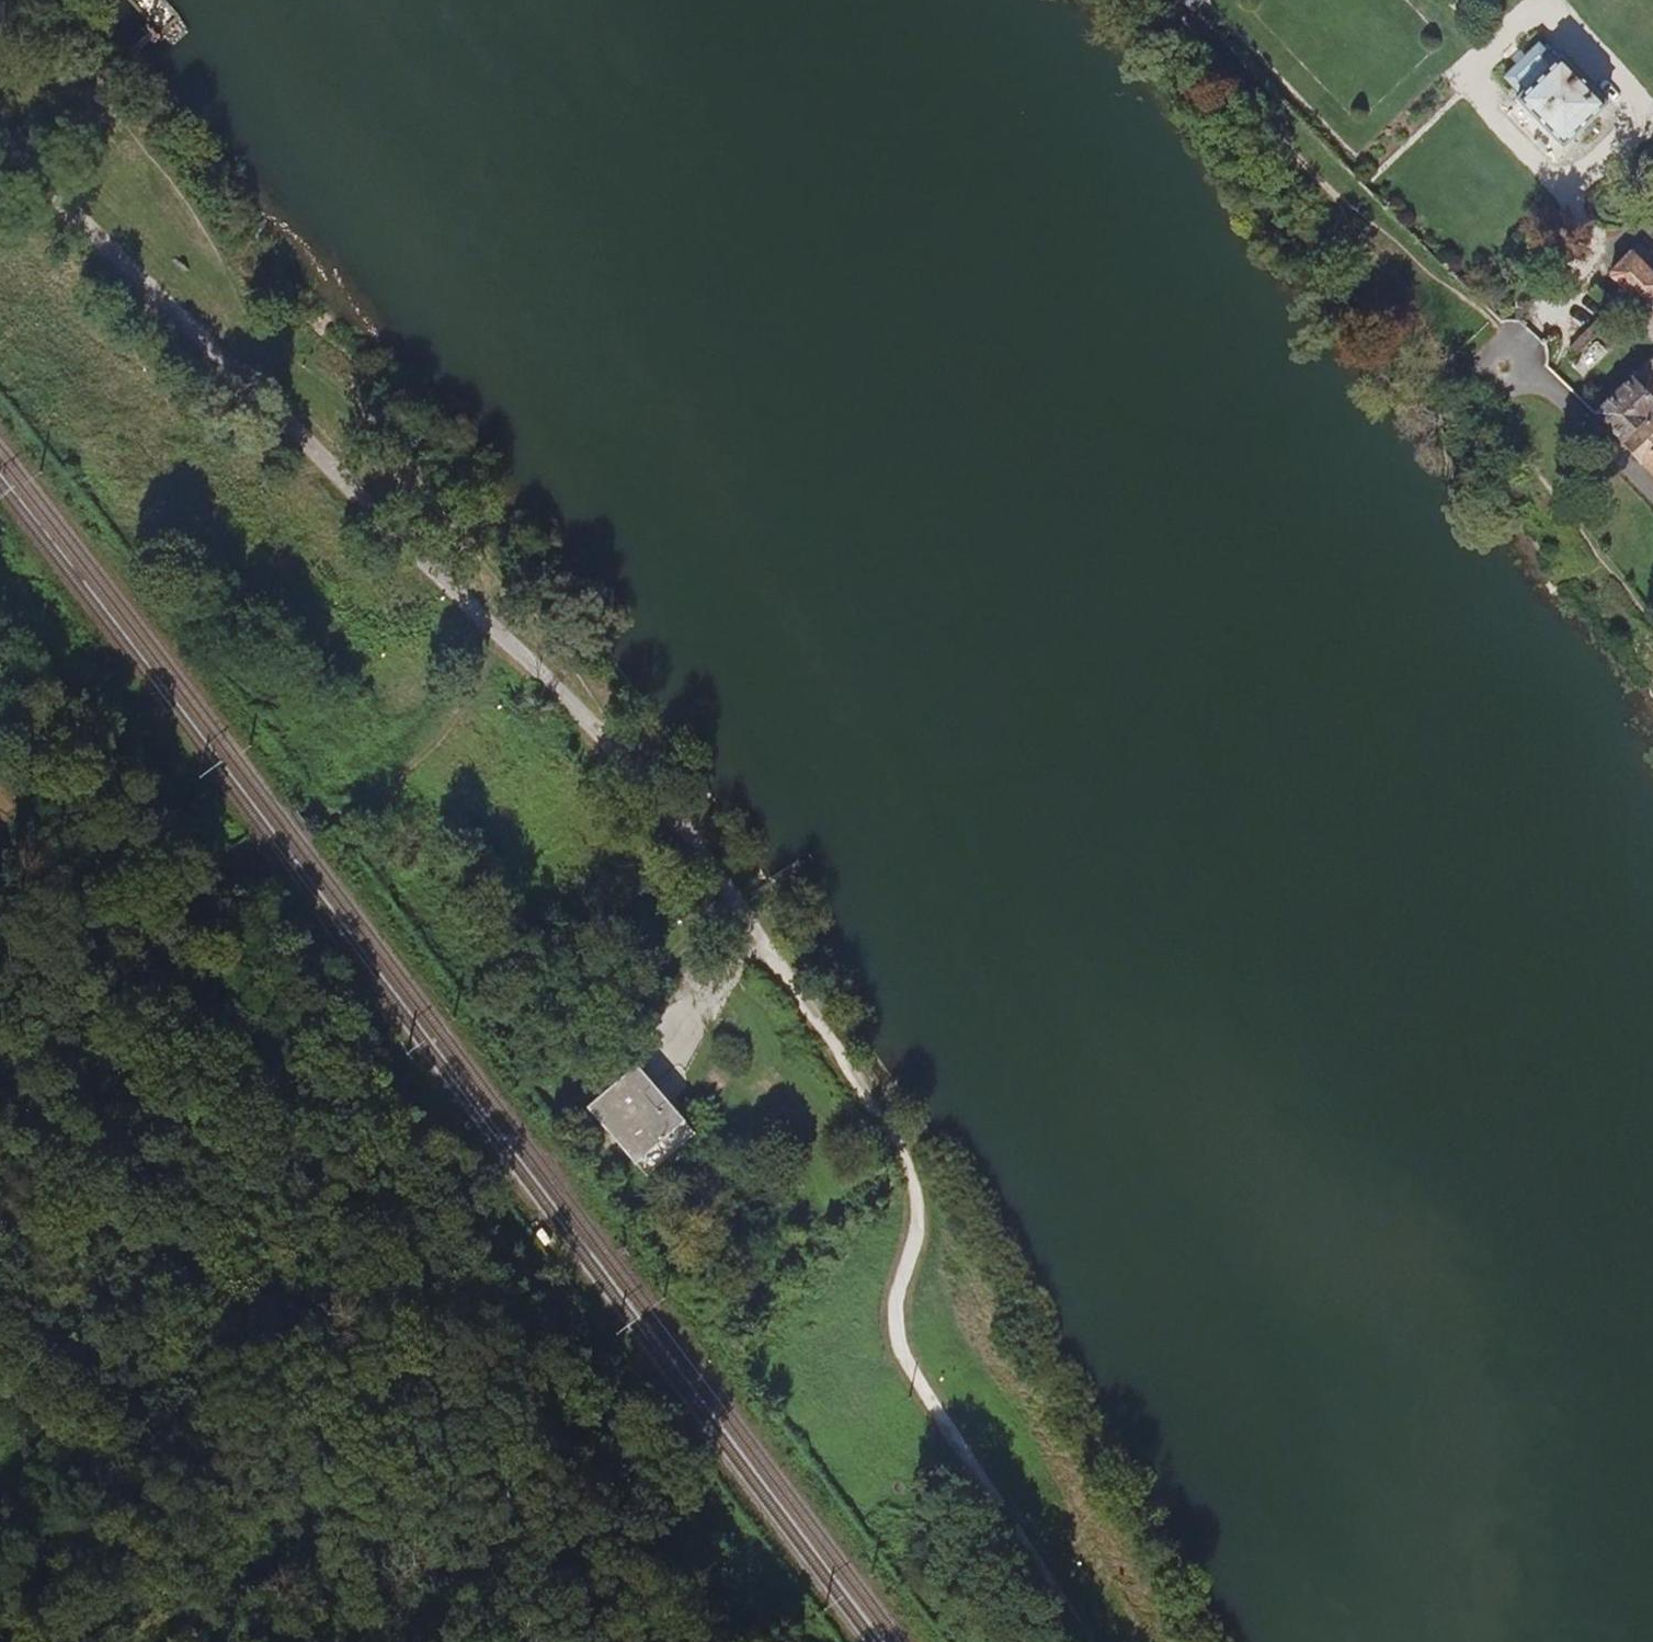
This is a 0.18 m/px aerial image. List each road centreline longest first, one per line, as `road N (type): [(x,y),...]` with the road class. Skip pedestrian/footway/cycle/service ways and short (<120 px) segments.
road 1 (track): [(309,813),(361,812),(392,790),(444,739),(498,636)]
road 2 (residential): [(1652,495),(1542,381),(1525,373)]

